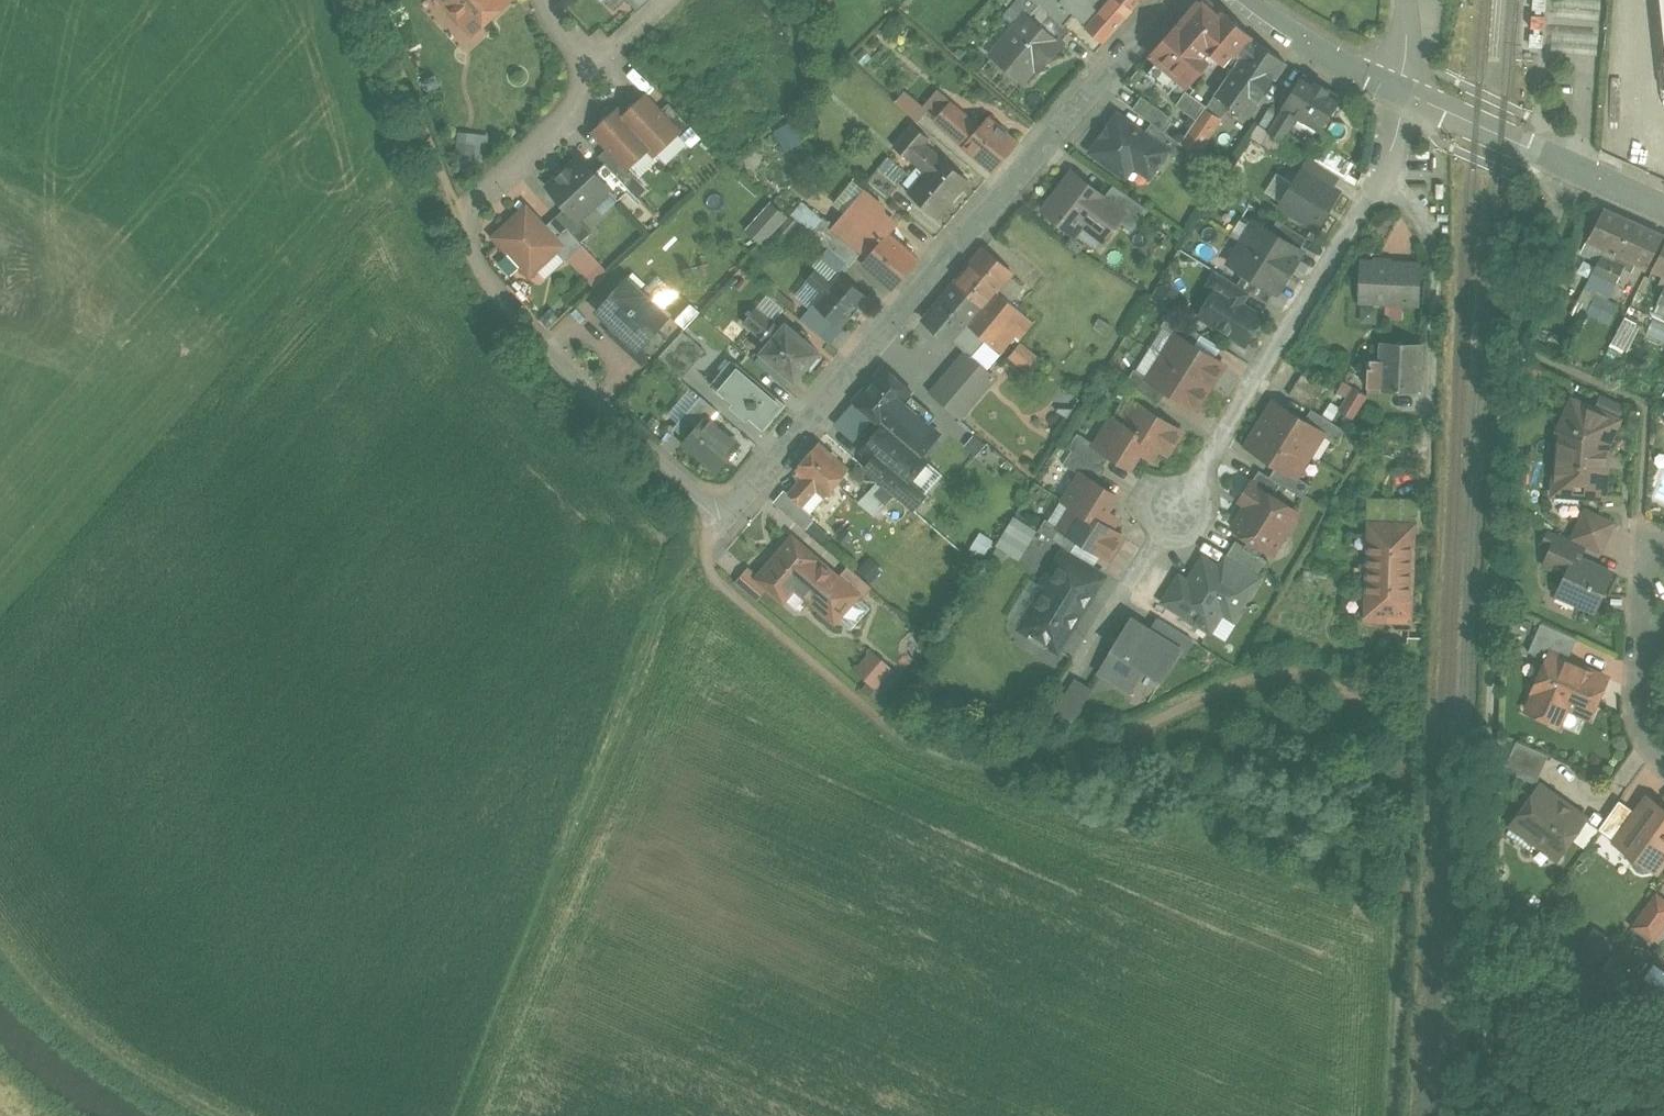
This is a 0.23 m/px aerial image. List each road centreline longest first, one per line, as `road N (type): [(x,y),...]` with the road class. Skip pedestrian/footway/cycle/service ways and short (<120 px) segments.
road 1 (residential): [(474,271),(718,521),(1168,0)]
road 2 (residential): [(1401,90),(1374,191),(1172,514)]
road 3 (residential): [(1647,406),(1637,685),(1645,735),(1663,765)]
road 4 (unclassified): [(1401,90),(1663,208)]
road 5 (residential): [(596,65),(581,103),(456,224),(474,271)]
road 6 (residential): [(1250,0),(1401,90)]

